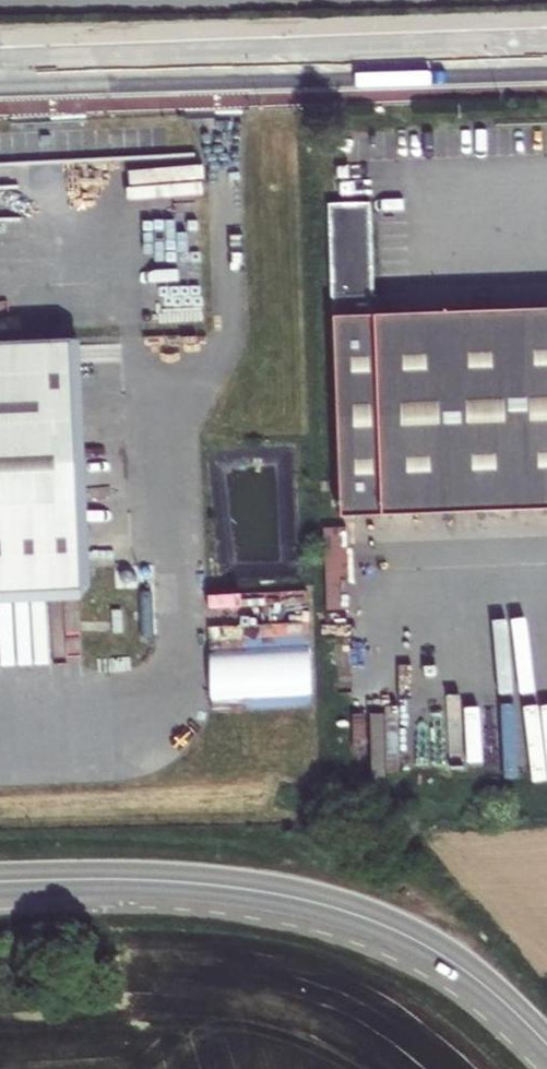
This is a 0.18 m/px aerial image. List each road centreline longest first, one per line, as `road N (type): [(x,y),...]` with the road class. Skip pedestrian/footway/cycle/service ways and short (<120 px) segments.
road 1 (secondary): [(546,1044),(473,977),(352,913),(194,884),(0,883)]
road 2 (primary): [(0,92),(546,76)]
road 3 (primary): [(546,37),(0,53)]

